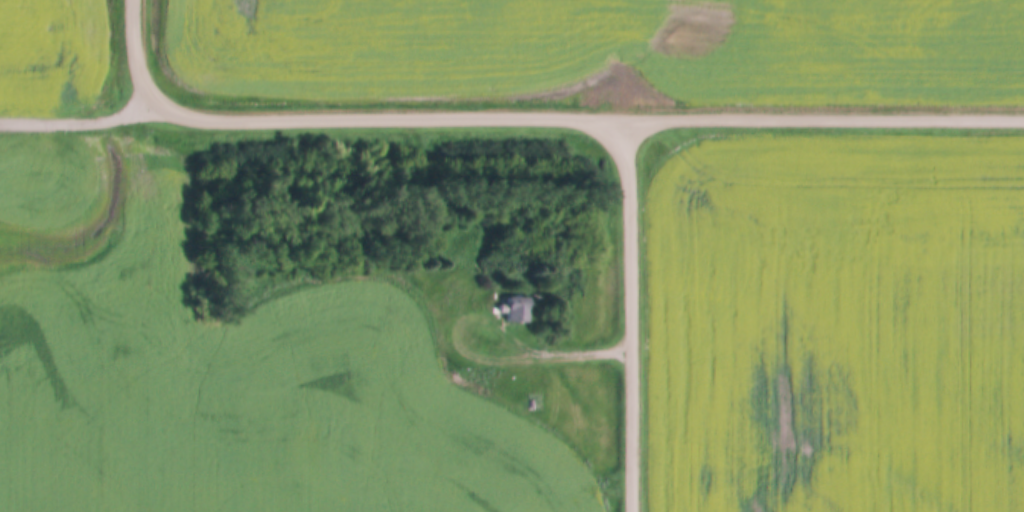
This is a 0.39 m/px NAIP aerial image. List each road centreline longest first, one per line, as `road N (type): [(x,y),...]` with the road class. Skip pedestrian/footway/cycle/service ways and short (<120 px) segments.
road 1 (residential): [(1023,117),(182,112),(161,98)]
road 2 (residential): [(633,511),(628,115)]
road 3 (track): [(0,119),(90,121),(161,98)]

